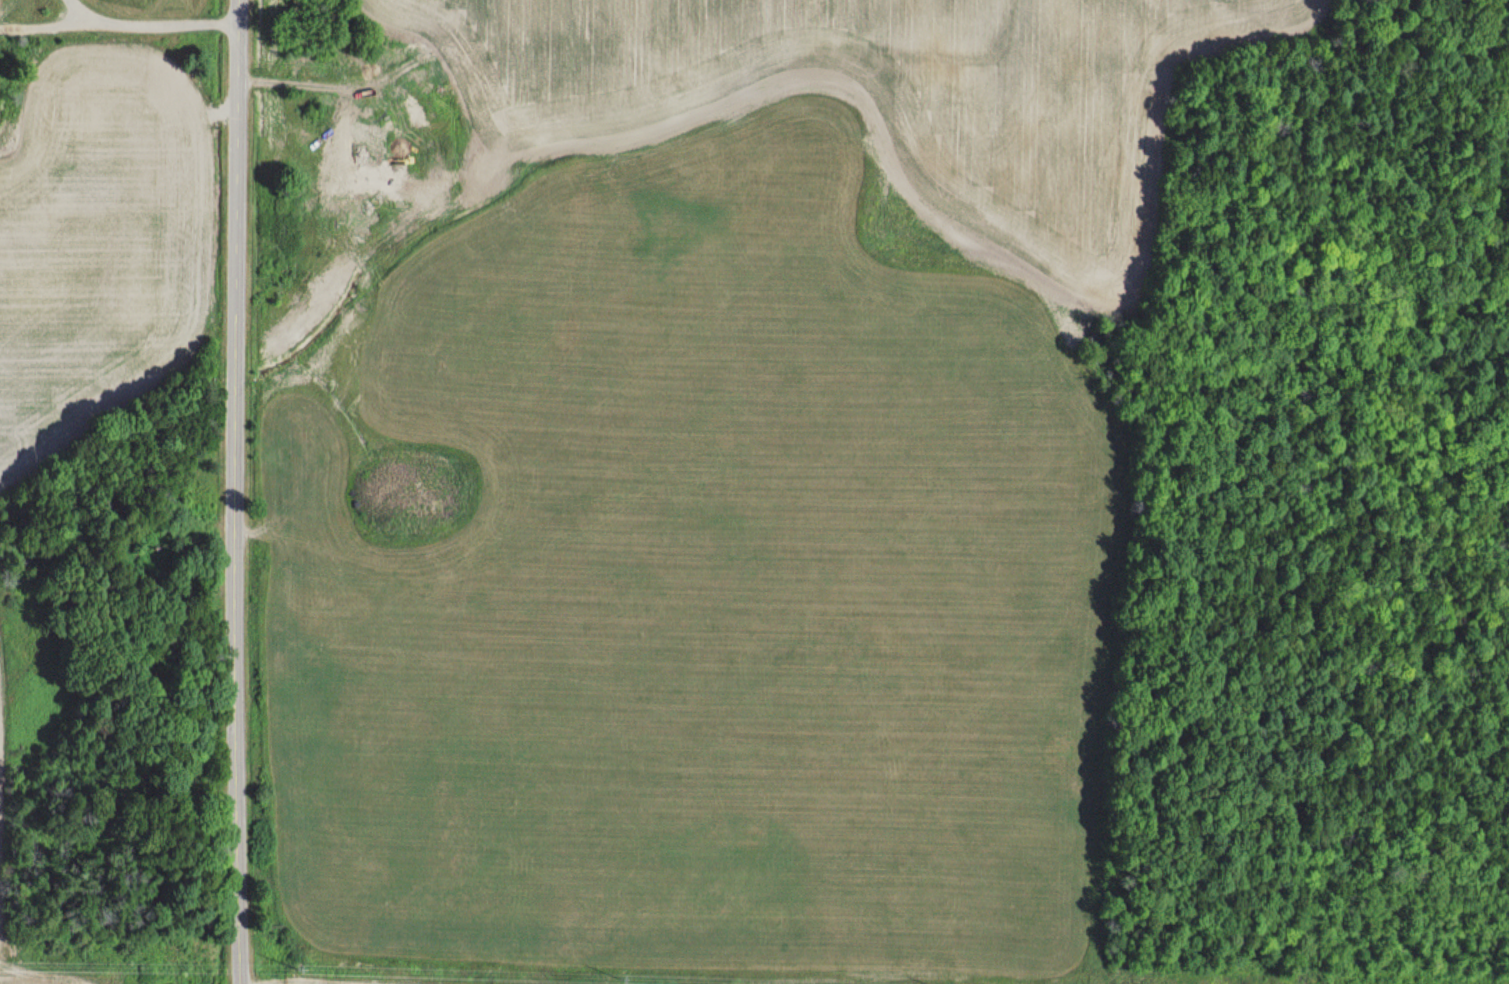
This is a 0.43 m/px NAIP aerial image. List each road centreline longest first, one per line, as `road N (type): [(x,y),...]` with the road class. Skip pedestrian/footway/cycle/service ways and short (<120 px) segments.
road 1 (tertiary): [(241,983),(229,826),(236,0)]

